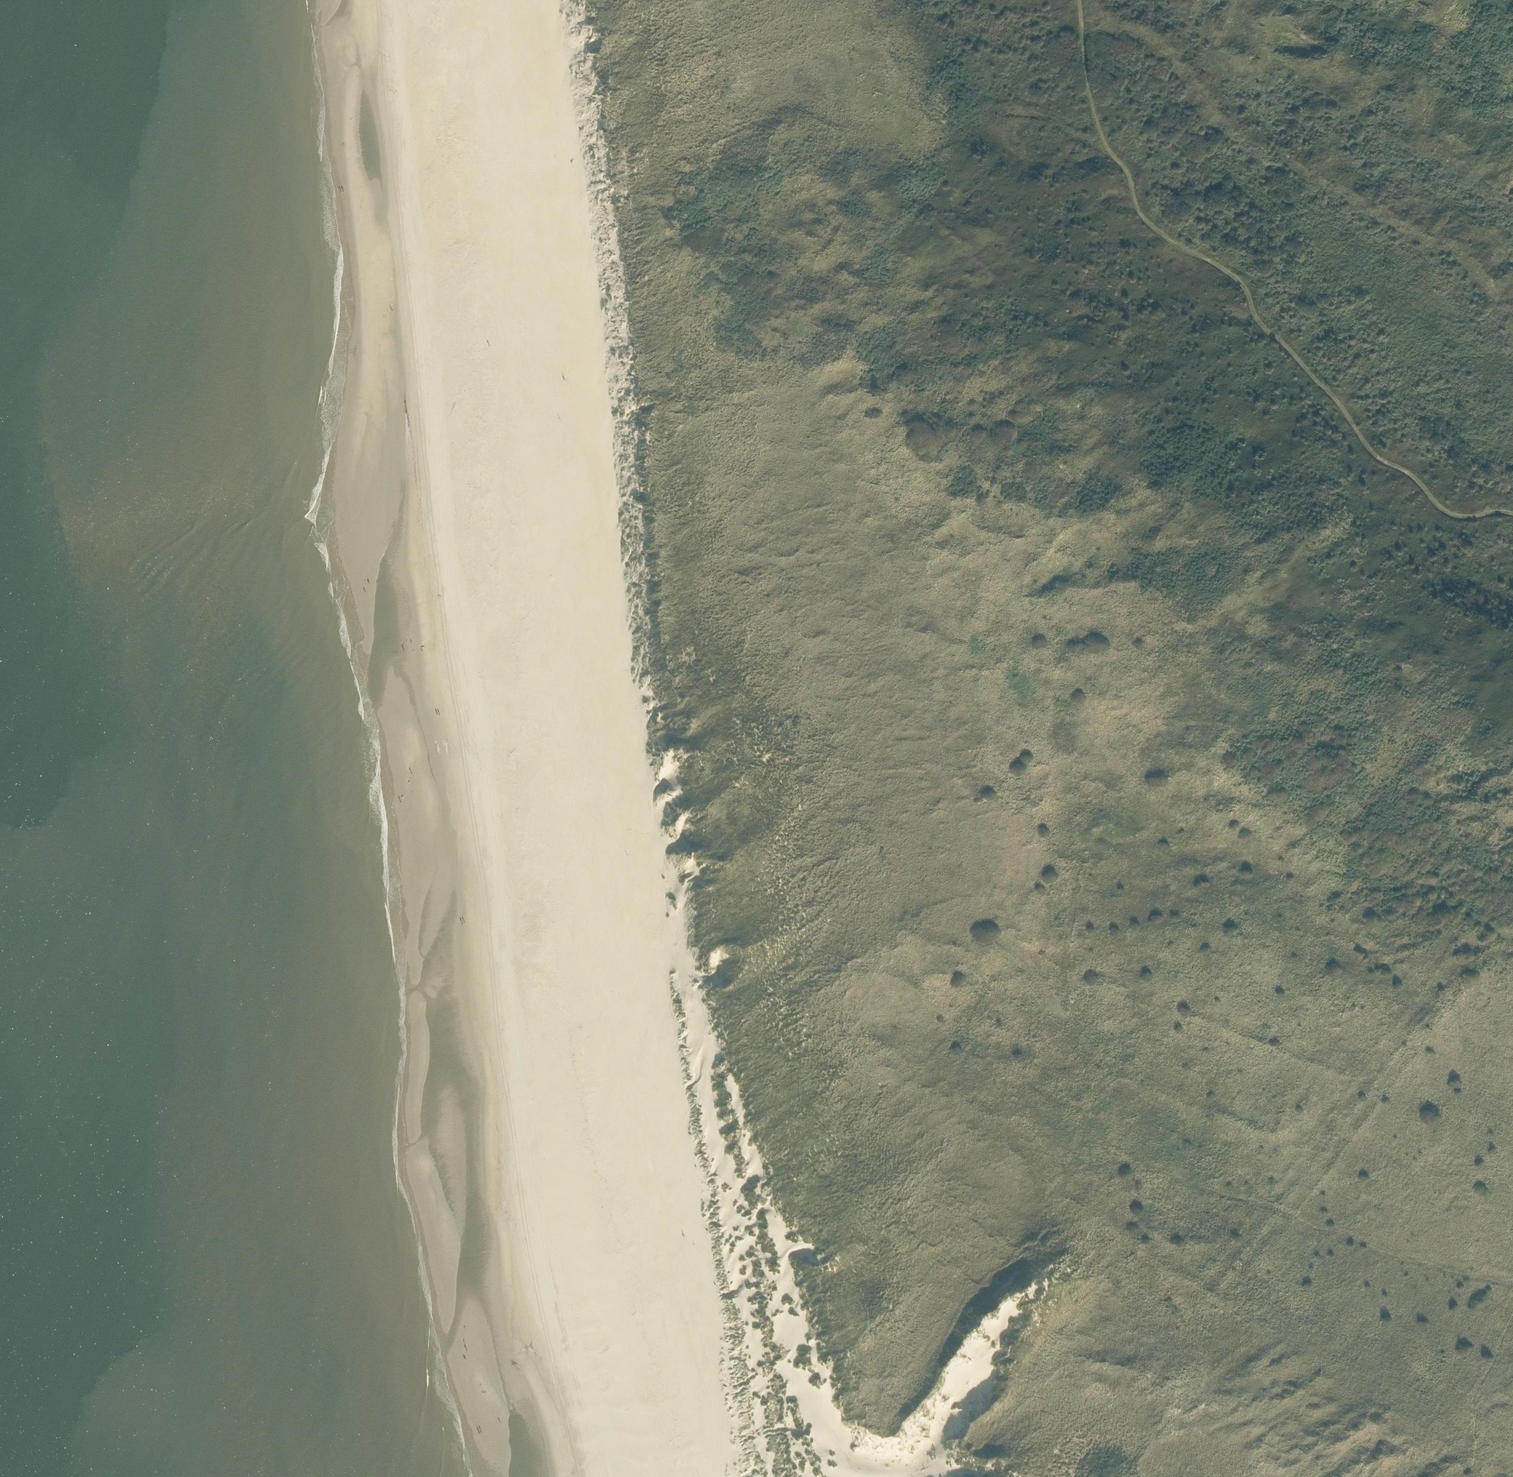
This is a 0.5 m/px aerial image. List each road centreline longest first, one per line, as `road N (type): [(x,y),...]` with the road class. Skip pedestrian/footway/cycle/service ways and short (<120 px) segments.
road 1 (track): [(1512,1292),(1505,1338),(1476,1396),(1473,1464),(1460,1476)]

